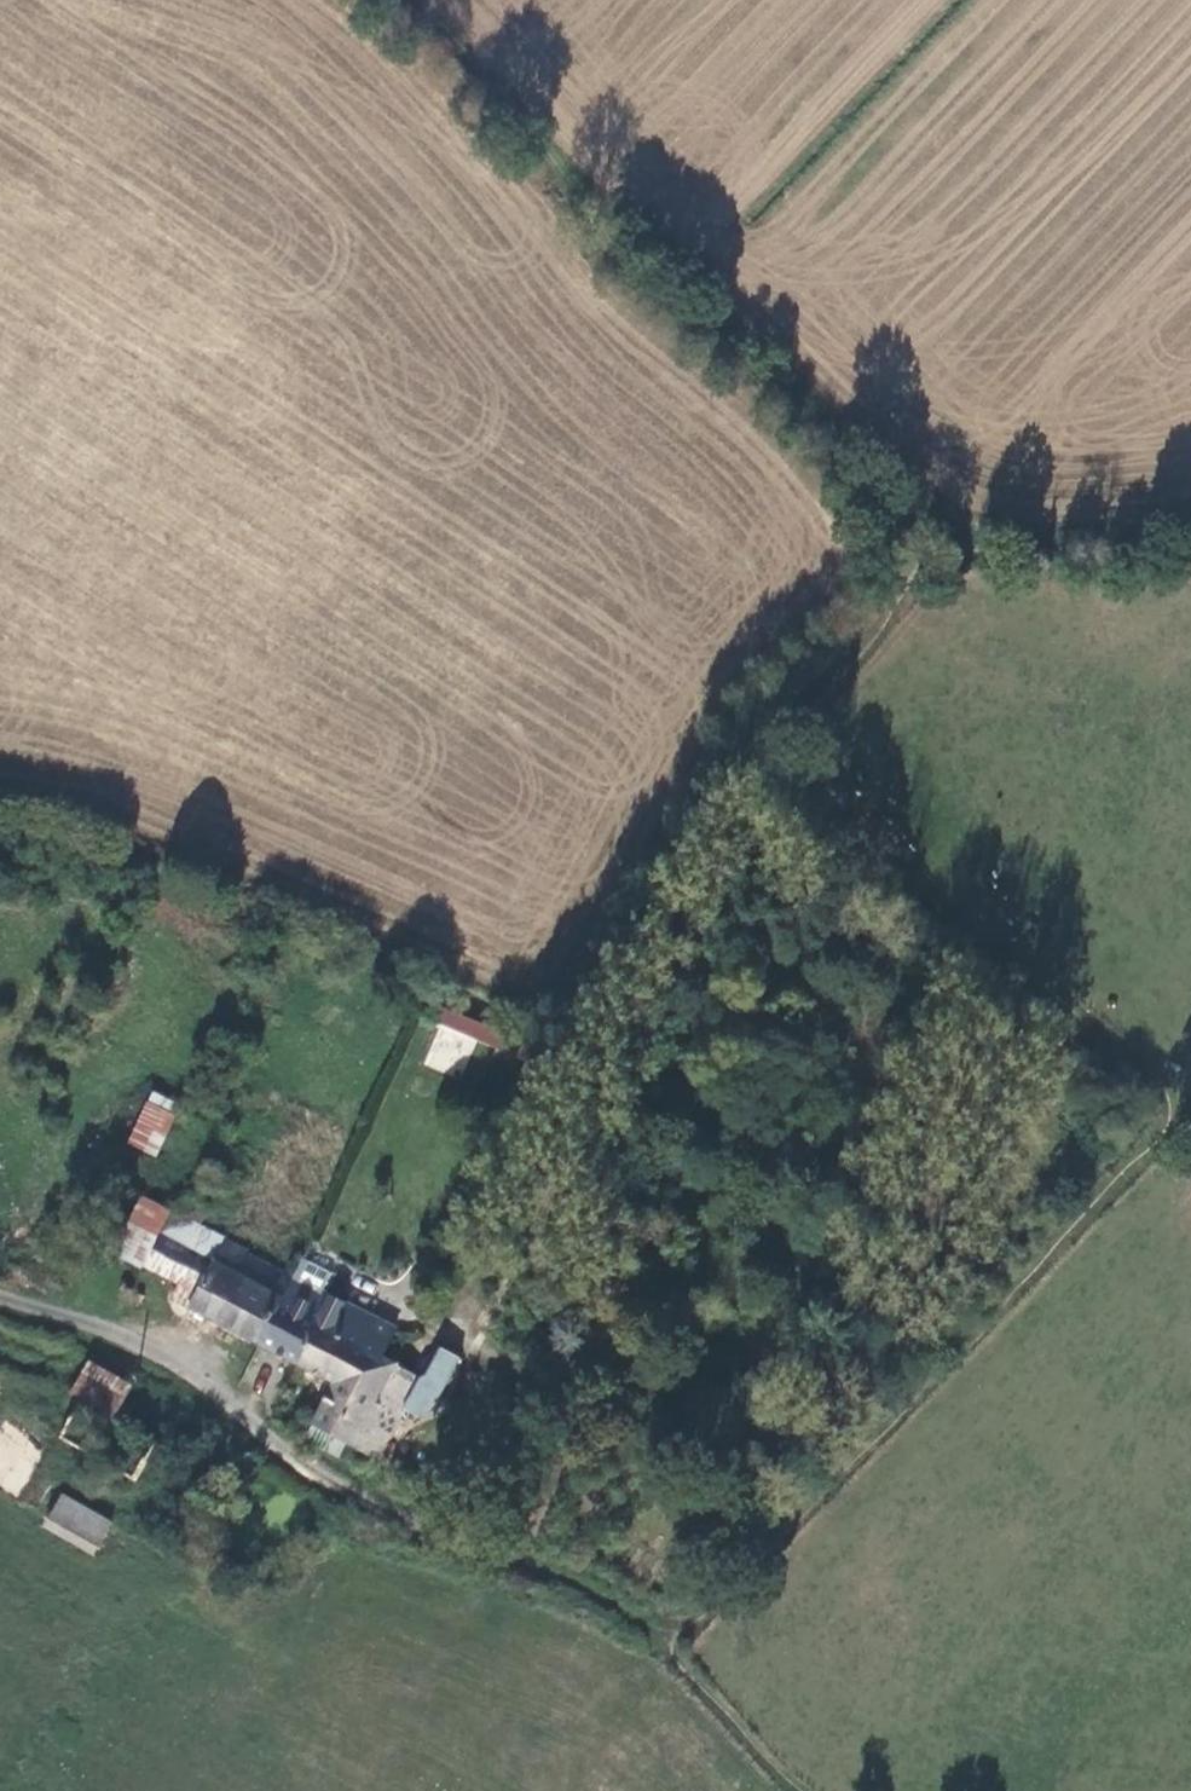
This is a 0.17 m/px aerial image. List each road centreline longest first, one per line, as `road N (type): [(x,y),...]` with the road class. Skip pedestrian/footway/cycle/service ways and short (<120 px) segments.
road 1 (residential): [(0,1298),(157,1365),(319,1472),(497,1558)]
road 2 (track): [(497,1558),(689,1631)]

